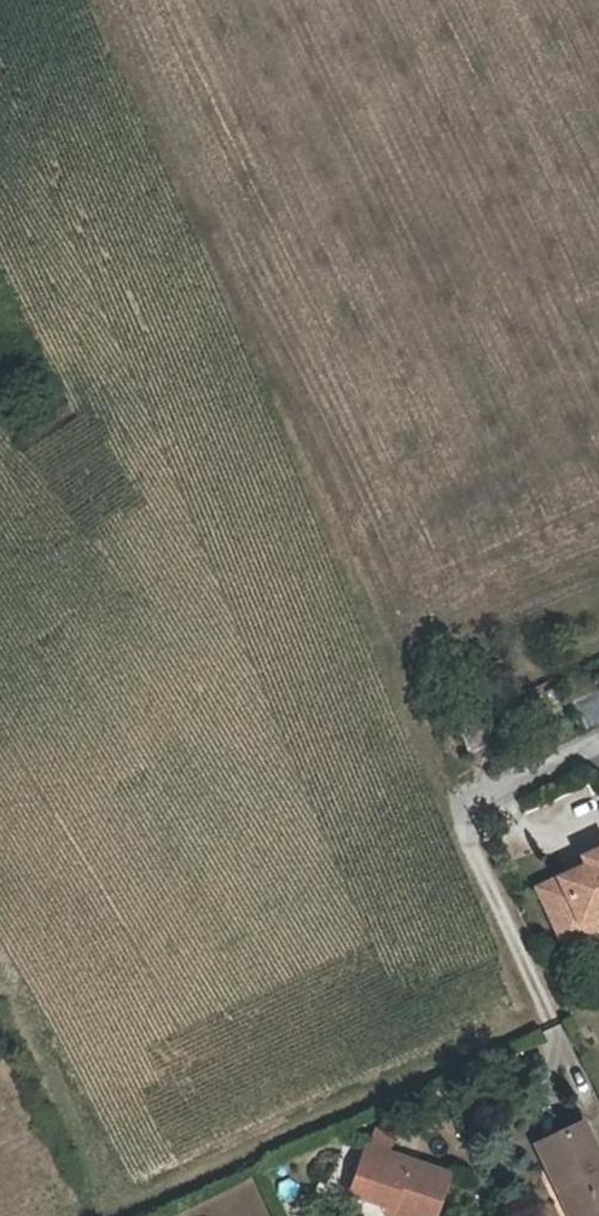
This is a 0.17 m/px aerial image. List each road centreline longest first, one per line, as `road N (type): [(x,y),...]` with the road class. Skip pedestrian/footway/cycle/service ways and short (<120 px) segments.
road 1 (residential): [(598,740),(457,814),(549,1021)]

